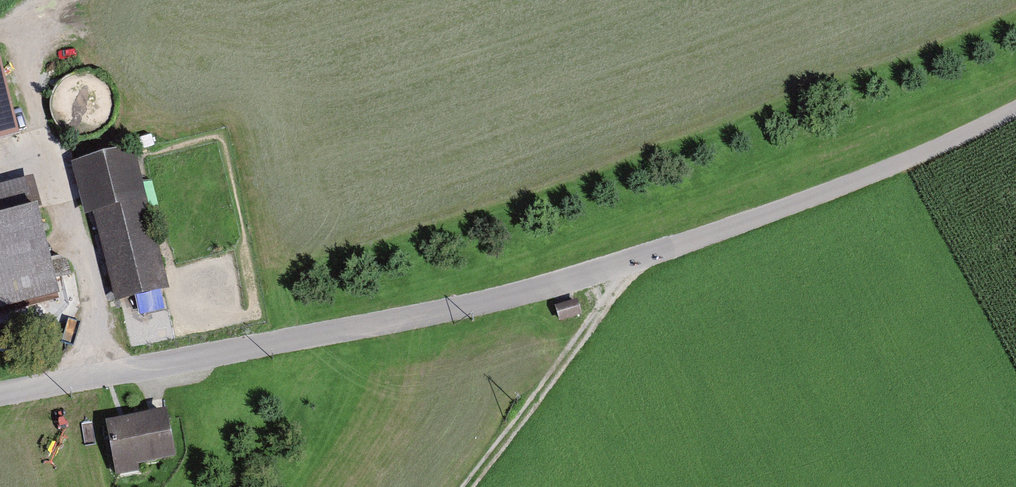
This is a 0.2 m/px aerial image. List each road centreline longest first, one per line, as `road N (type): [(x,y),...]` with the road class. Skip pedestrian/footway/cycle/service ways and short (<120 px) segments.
road 1 (residential): [(1015,108),(819,196),(539,290),(0,396)]
road 2 (track): [(18,18),(37,116),(88,278),(98,378)]
road 3 (track): [(634,261),(472,486)]

